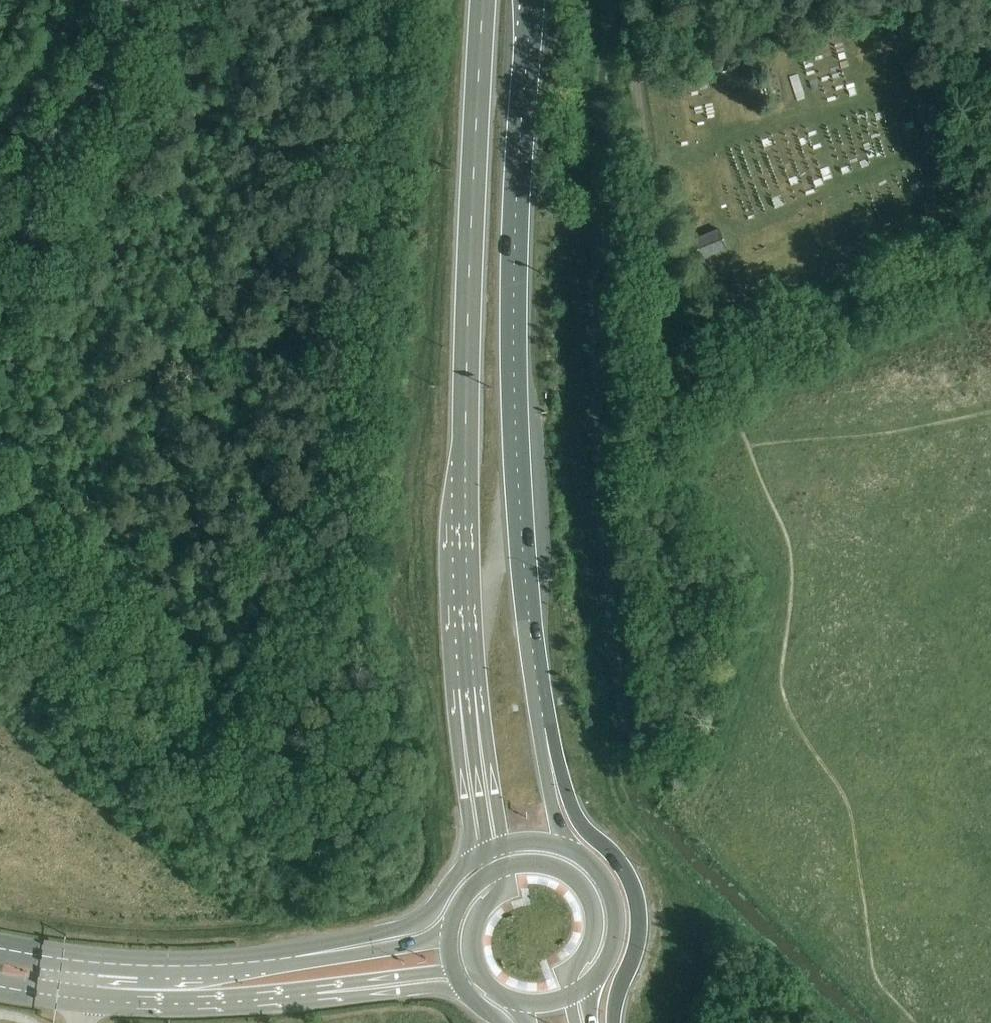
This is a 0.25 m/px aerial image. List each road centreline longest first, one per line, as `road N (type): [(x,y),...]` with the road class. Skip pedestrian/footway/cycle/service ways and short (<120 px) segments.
road 1 (primary): [(538,687),(520,533),(514,287),(533,0)]
road 2 (primary): [(483,0),(465,413),(474,688)]
road 3 (primary): [(614,1022),(638,945),(636,897),(624,869),(577,819),(538,687)]
road 4 (tertiary): [(0,988),(175,1005),(304,996)]
road 5 (tertiary): [(298,957),(166,967),(87,965),(0,949)]
road 6 (track): [(669,276),(639,82),(643,0)]
road 7 (unclassified): [(161,0),(0,221)]
road 8 (tertiary): [(470,862),(410,926),(298,957)]
road 9 (primary): [(570,997),(591,943),(586,894),(546,867),(504,868)]
road 10 (primary): [(474,688),(457,731),(470,862)]
road 11 (primary): [(587,987),(610,958),(616,919),(601,877),(564,848)]
road 12 (tertiary): [(304,996),(441,990),(470,998)]
road 13 (primary): [(474,688),(470,723),(486,853)]
road 14 (primary): [(564,848),(538,729),(538,687)]
road 15 (primary): [(474,688),(503,846)]
road 16 (tertiary): [(449,938),(298,957)]
road 17 (tertiary): [(304,996),(452,970)]

